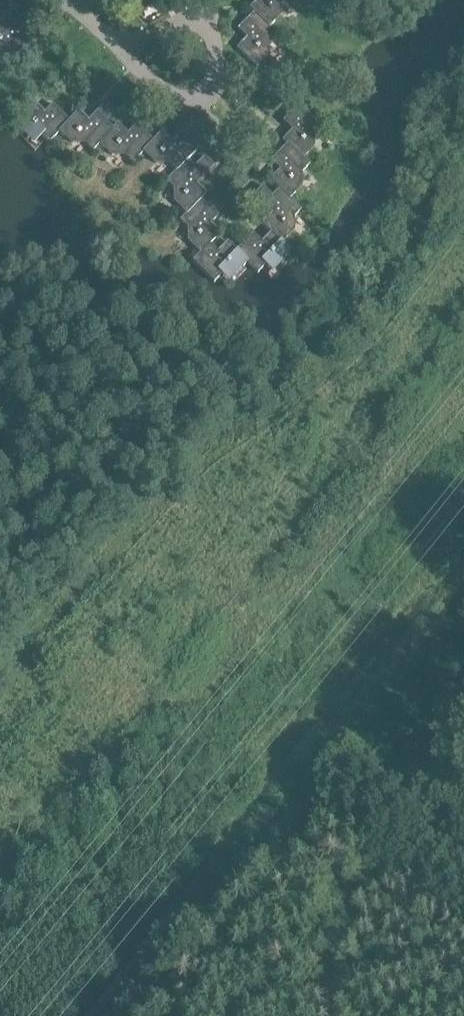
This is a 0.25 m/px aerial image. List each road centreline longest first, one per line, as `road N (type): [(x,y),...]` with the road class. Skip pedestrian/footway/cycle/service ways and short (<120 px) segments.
road 1 (residential): [(121,49),(159,89),(190,99),(210,93),(214,49),(201,32),(185,24),(146,36)]

